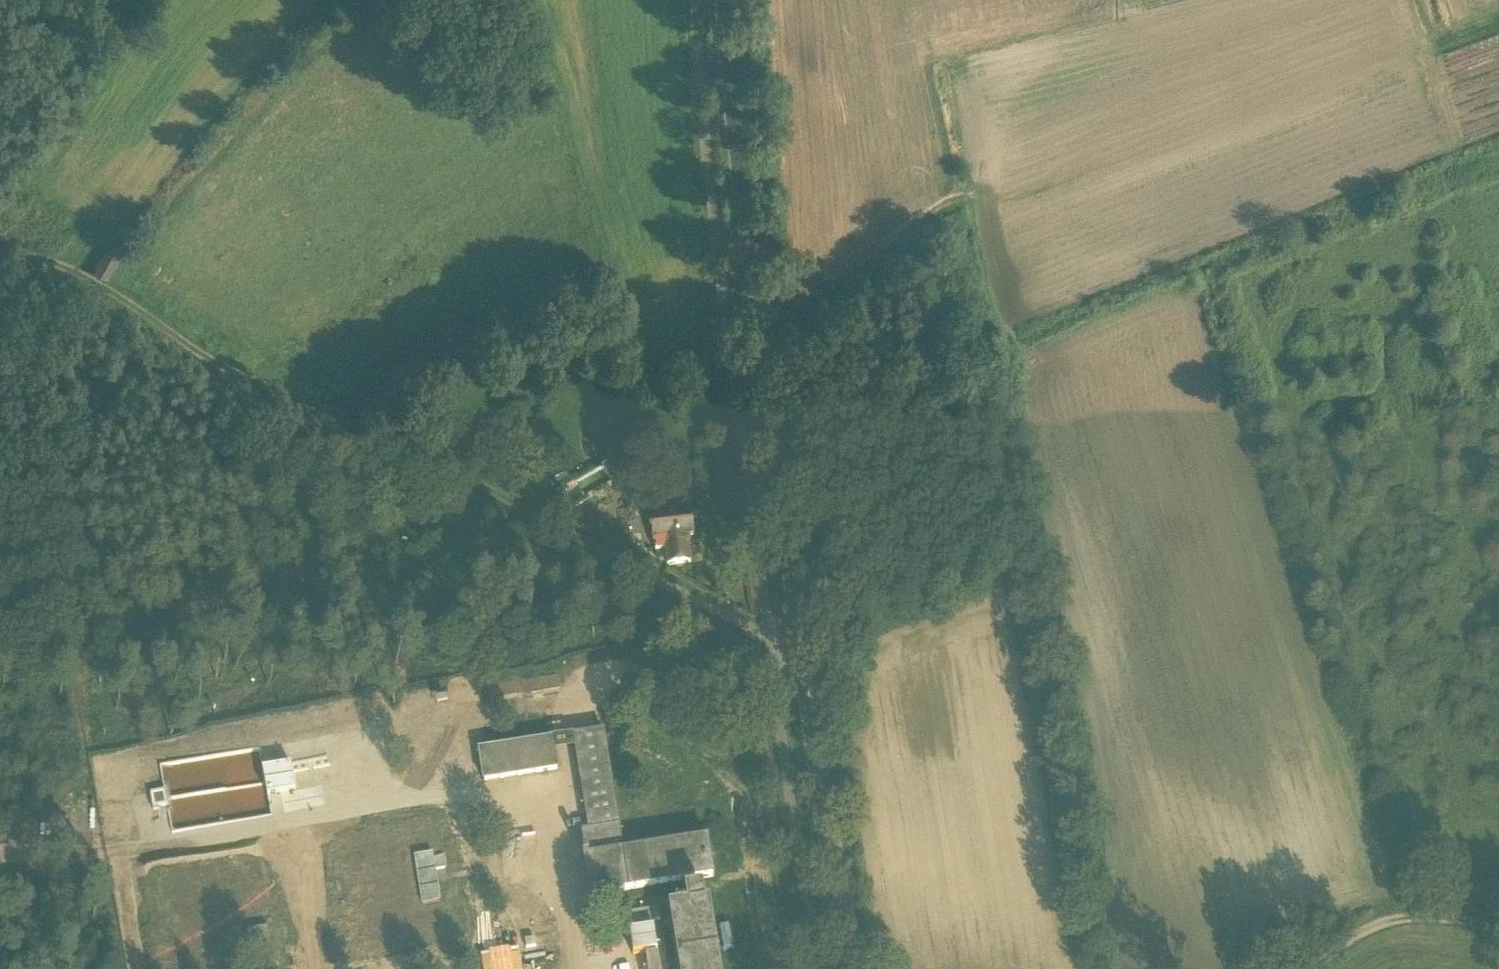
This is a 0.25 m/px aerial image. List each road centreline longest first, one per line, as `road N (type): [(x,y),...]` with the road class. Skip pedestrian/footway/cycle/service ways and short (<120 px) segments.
road 1 (tertiary): [(857,968),(802,645),(727,0)]
road 2 (track): [(0,244),(266,389),(443,454),(673,589),(802,645)]
road 3 (track): [(1498,930),(1420,918),(1378,926),(1312,968)]

